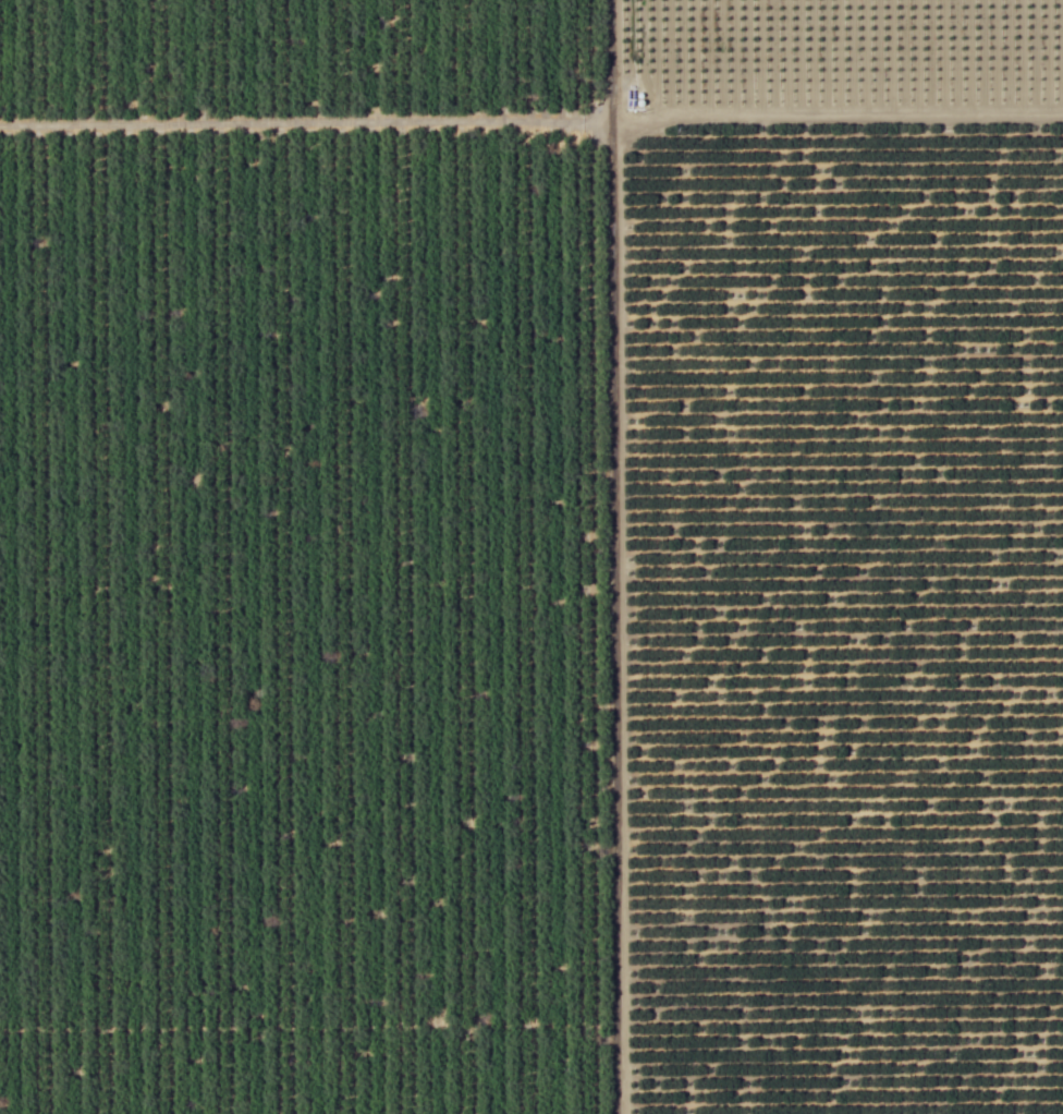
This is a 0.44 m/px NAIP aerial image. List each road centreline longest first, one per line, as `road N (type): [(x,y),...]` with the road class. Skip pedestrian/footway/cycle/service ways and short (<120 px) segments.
road 1 (track): [(623,1113),(624,0)]

